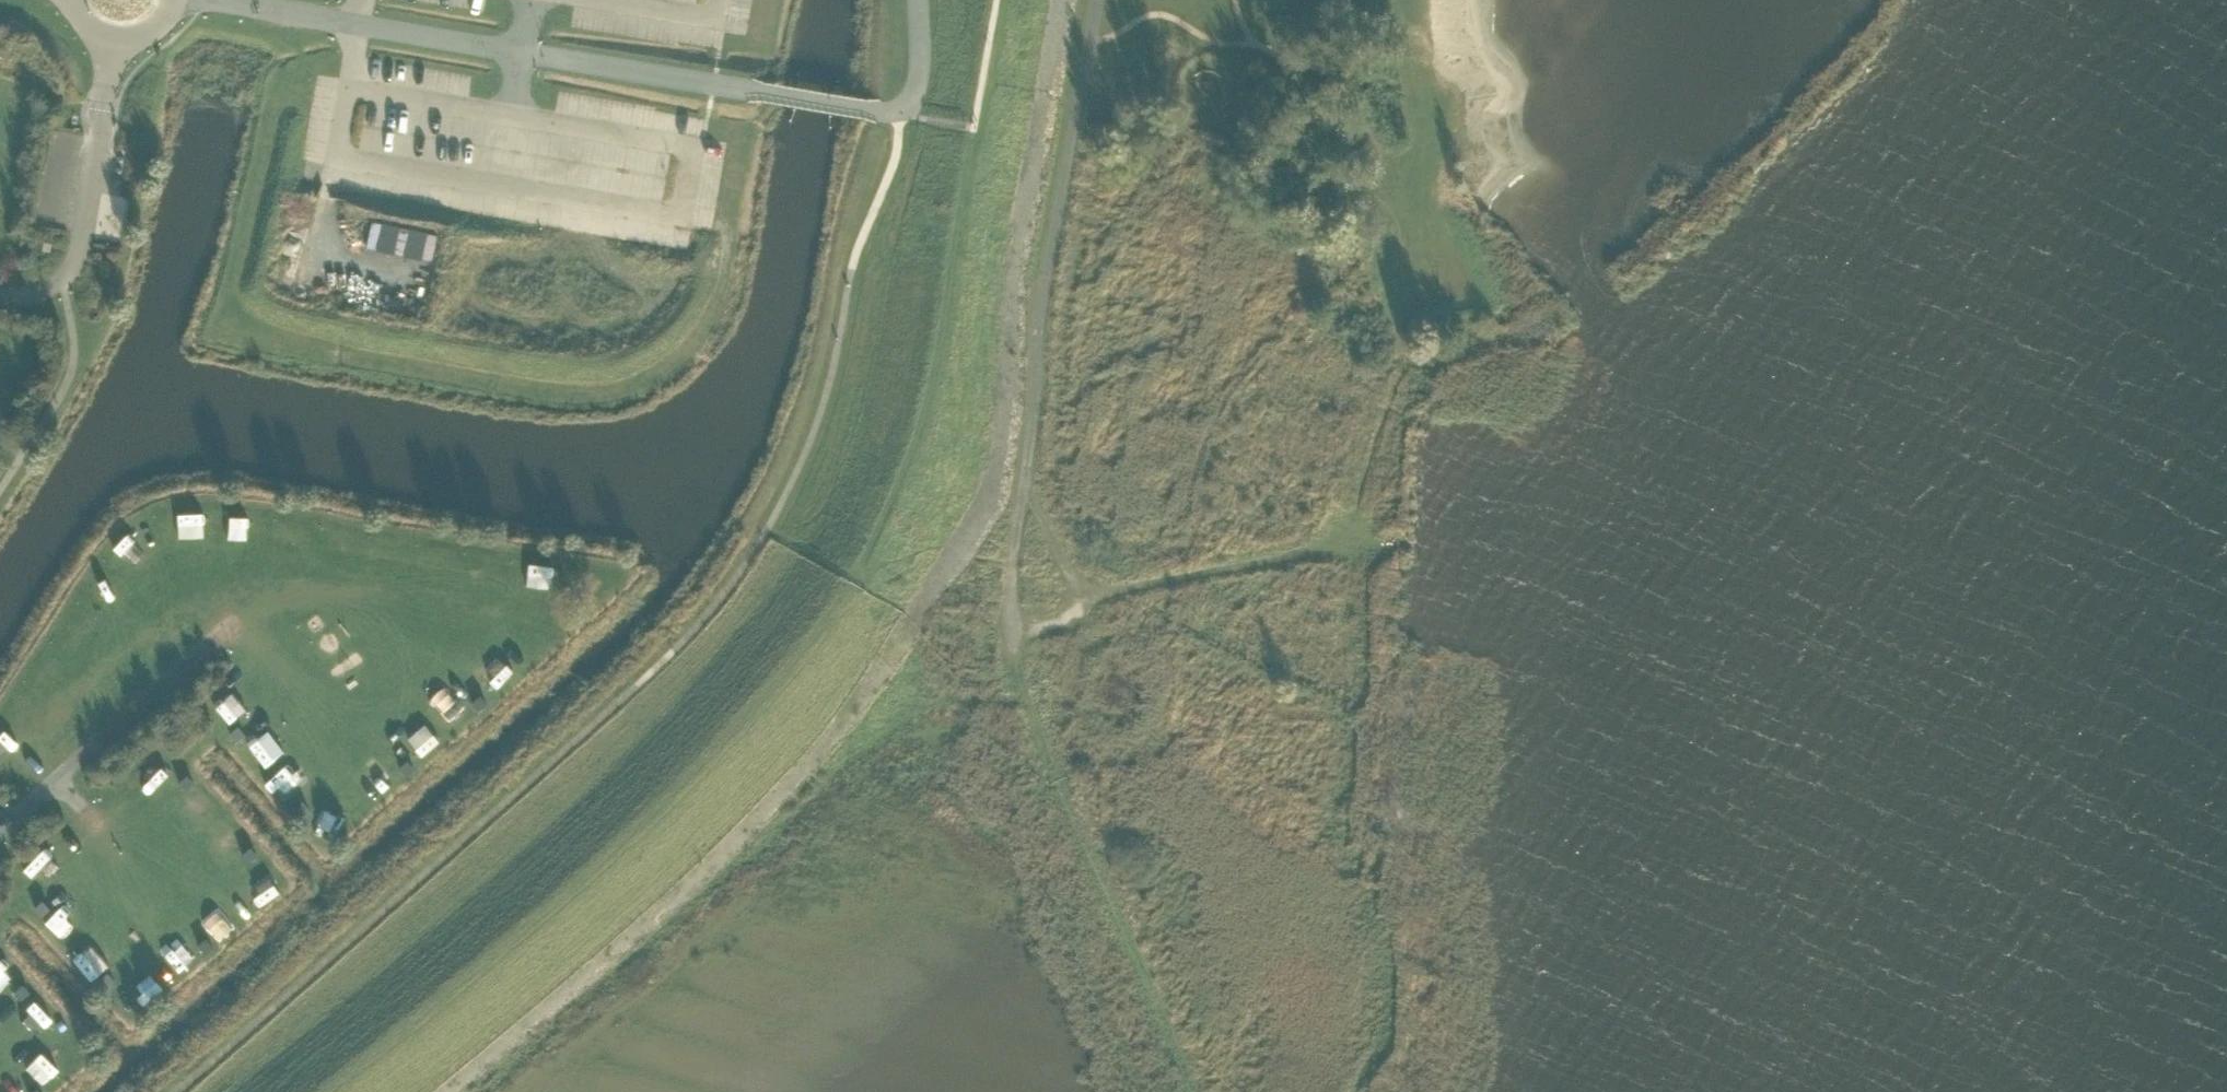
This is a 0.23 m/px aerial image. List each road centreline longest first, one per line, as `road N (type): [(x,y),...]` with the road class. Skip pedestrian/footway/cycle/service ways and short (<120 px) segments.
road 1 (unclassified): [(525,54),(213,0)]
road 2 (tertiary): [(73,0),(89,27),(125,39),(159,26),(174,0)]

